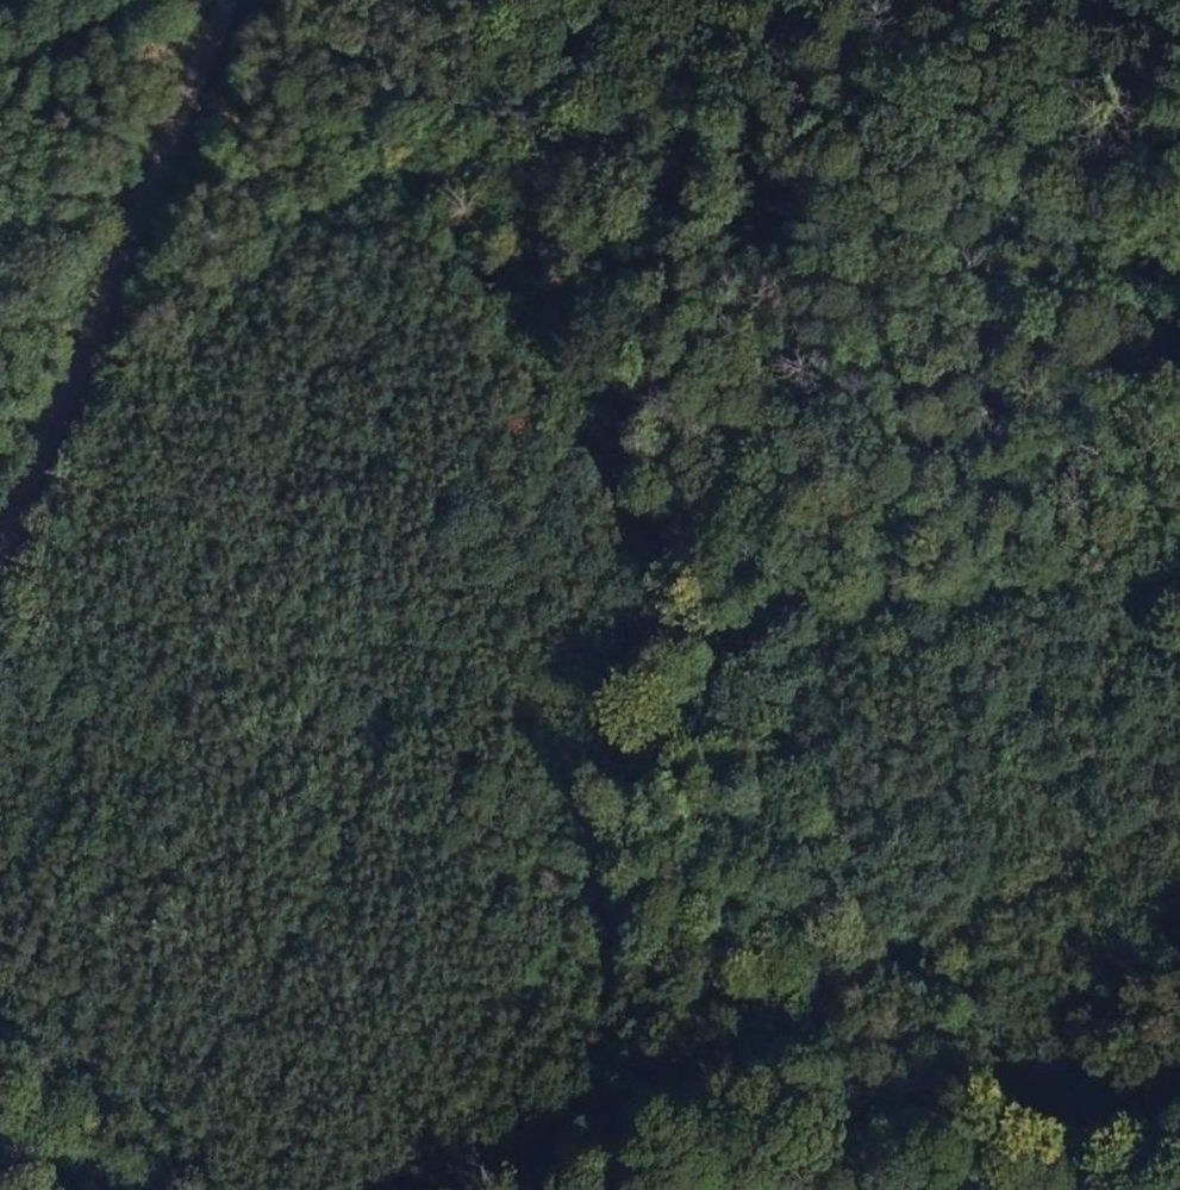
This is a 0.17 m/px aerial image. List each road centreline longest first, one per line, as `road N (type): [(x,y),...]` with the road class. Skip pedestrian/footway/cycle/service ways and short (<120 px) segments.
road 1 (track): [(228,0),(0,562)]

